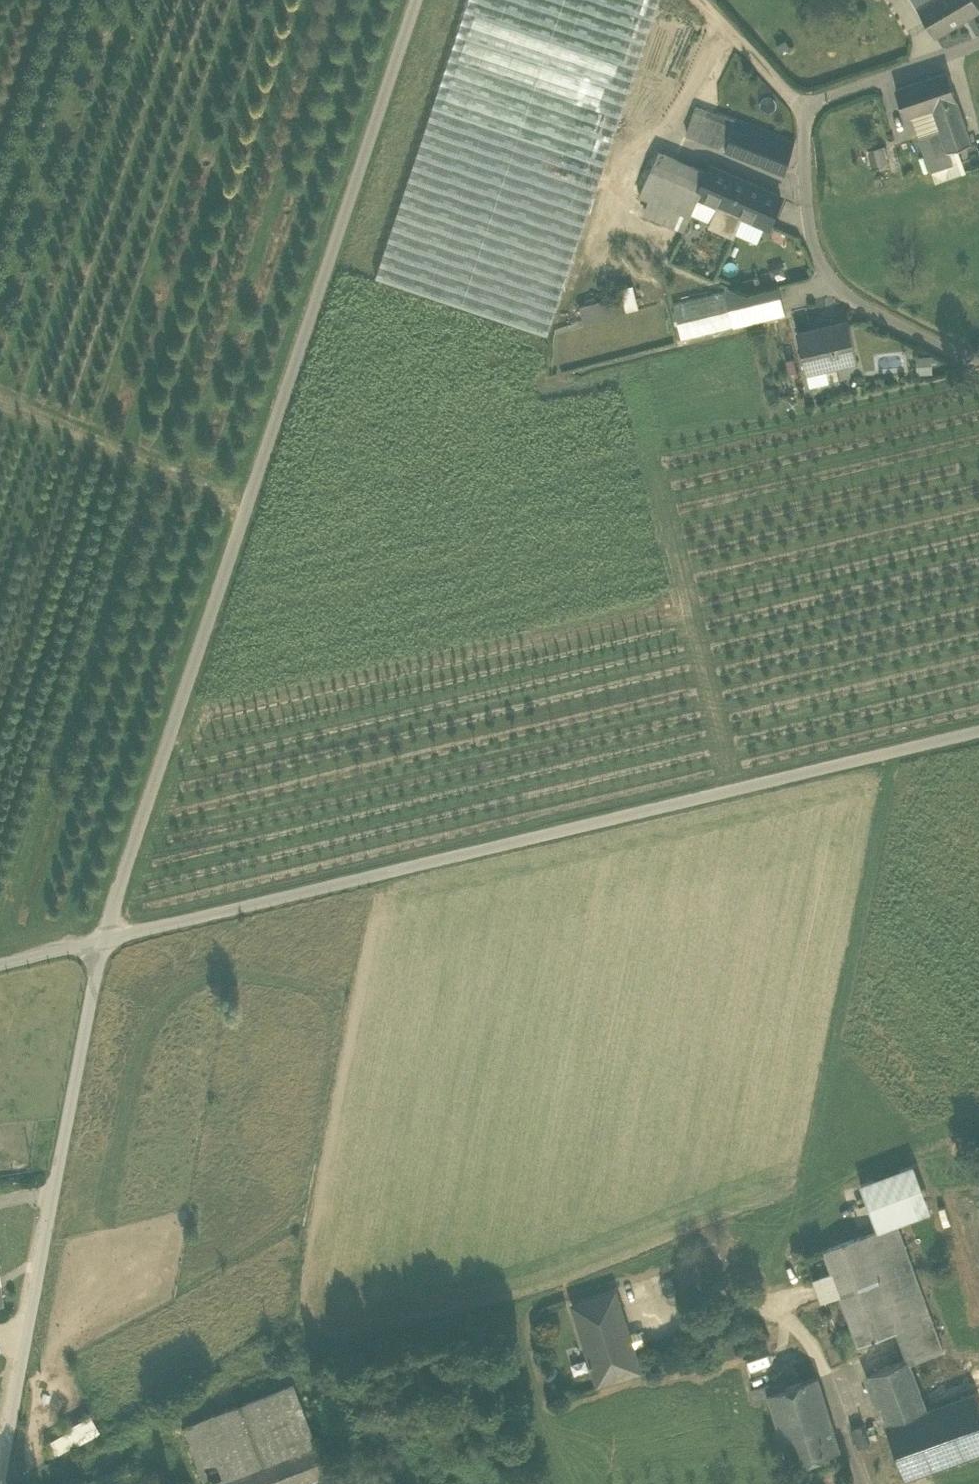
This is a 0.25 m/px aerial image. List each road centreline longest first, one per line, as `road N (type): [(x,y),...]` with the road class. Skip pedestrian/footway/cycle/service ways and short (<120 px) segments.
road 1 (track): [(0,964),(978,732)]
road 2 (track): [(417,0),(102,940)]
road 3 (unclassified): [(102,940),(0,1471)]
road 4 (unclassified): [(802,104),(815,247),(834,285),(978,365)]
road 5 (track): [(0,397),(249,502)]
road 6 (unclassified): [(802,104),(978,45)]
road 7 (track): [(703,0),(802,104)]

